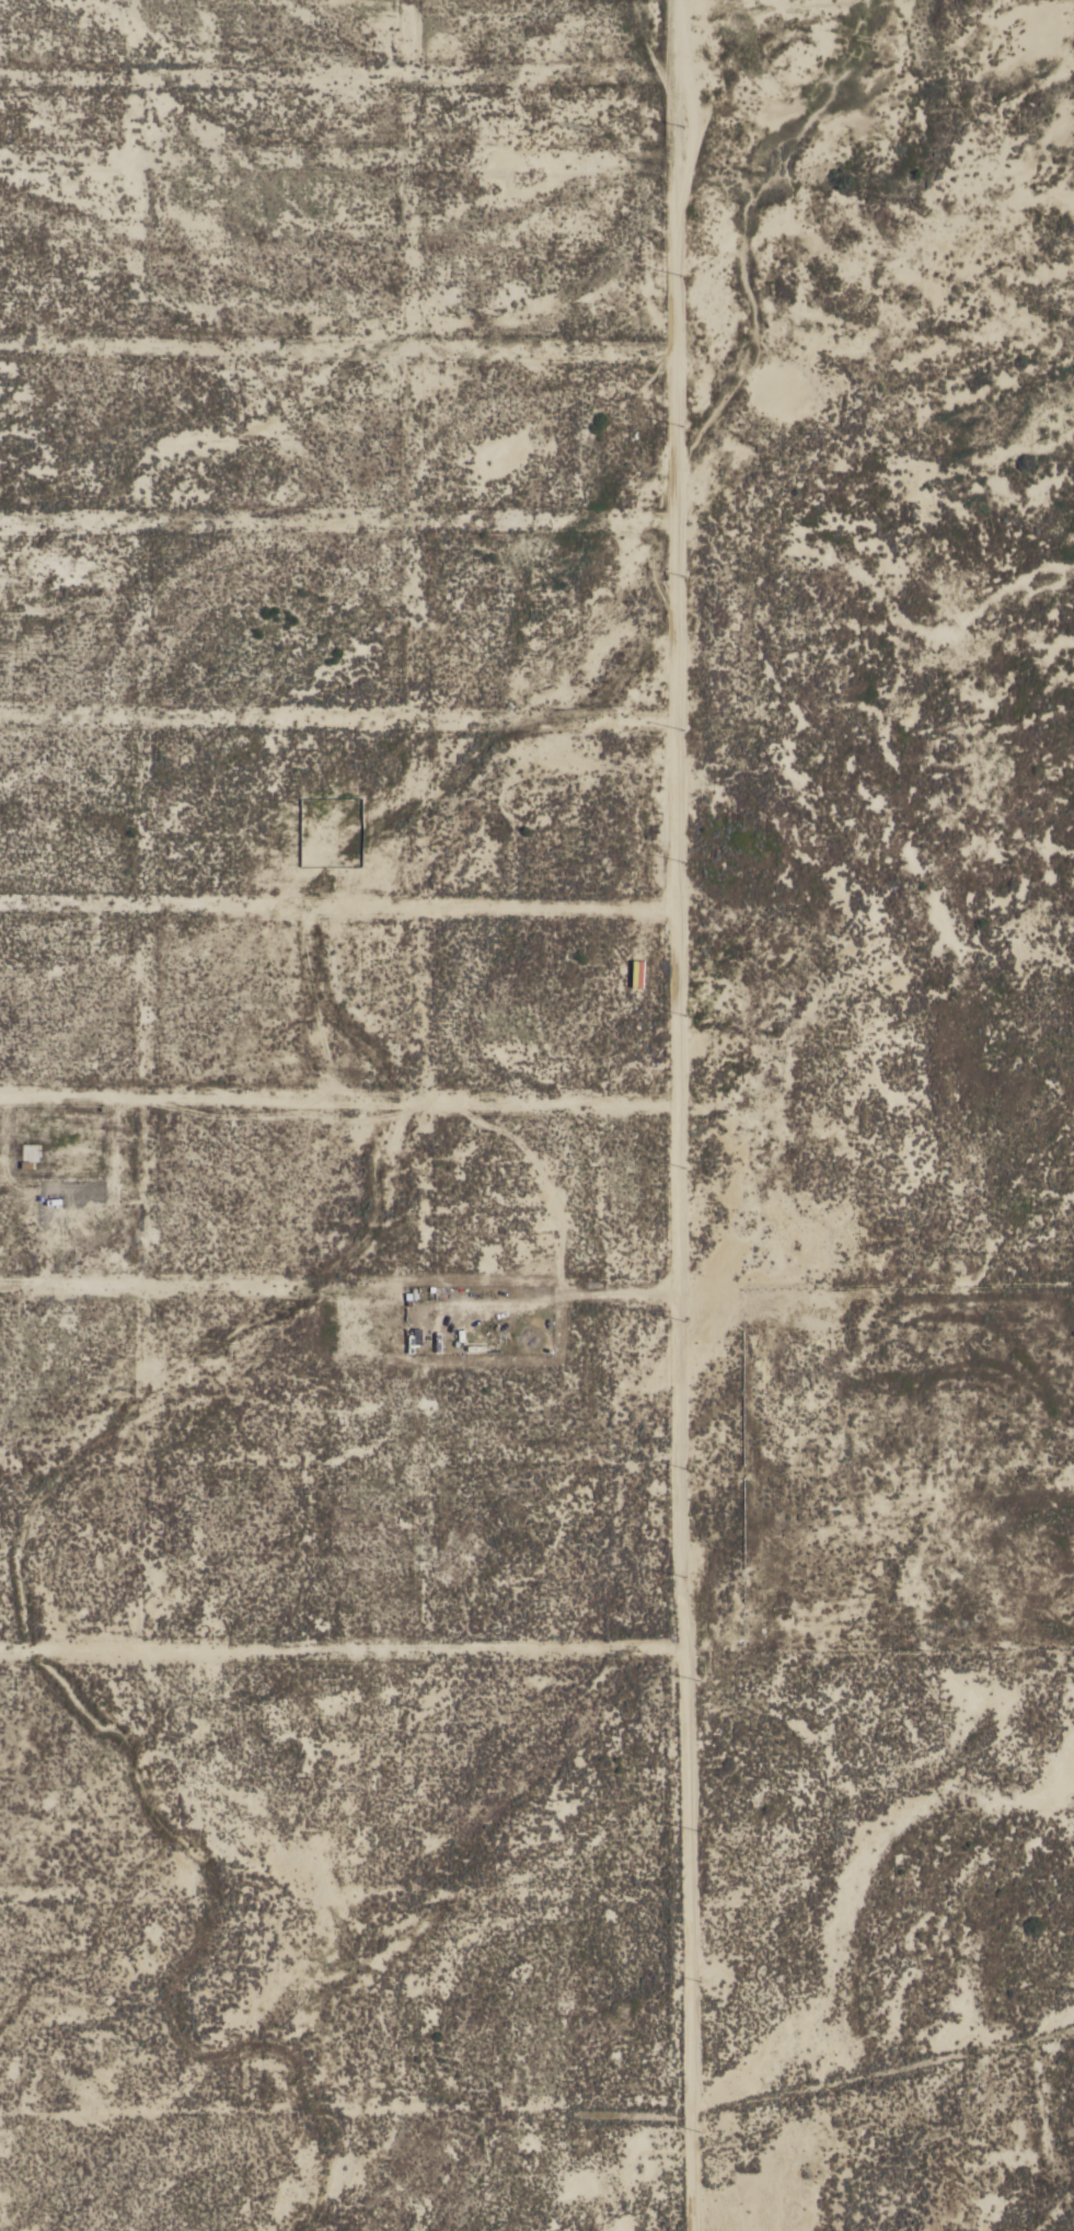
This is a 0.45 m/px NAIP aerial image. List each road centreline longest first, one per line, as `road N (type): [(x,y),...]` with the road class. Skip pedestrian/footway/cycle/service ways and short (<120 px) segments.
road 1 (track): [(681,2230),(670,0)]
road 2 (track): [(673,1646),(0,1656)]

